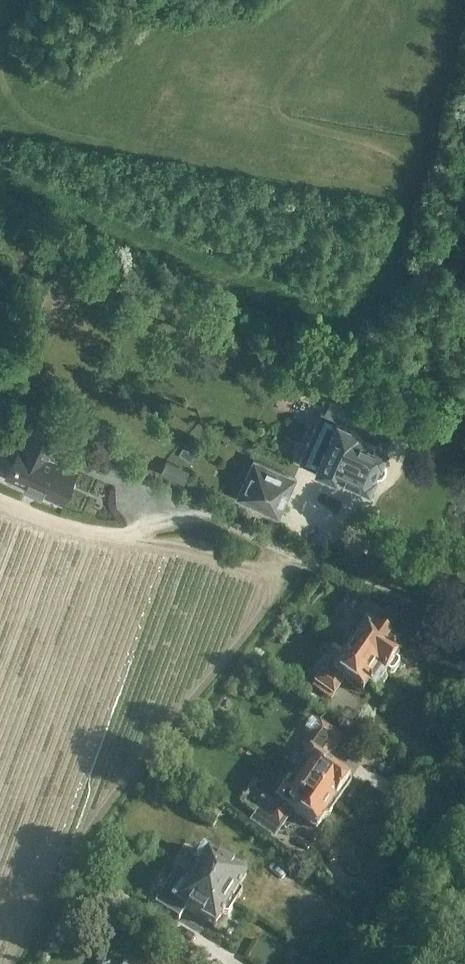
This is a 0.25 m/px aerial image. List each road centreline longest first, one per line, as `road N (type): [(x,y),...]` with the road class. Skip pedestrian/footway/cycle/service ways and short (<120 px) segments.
road 1 (residential): [(370,963),(464,841)]

